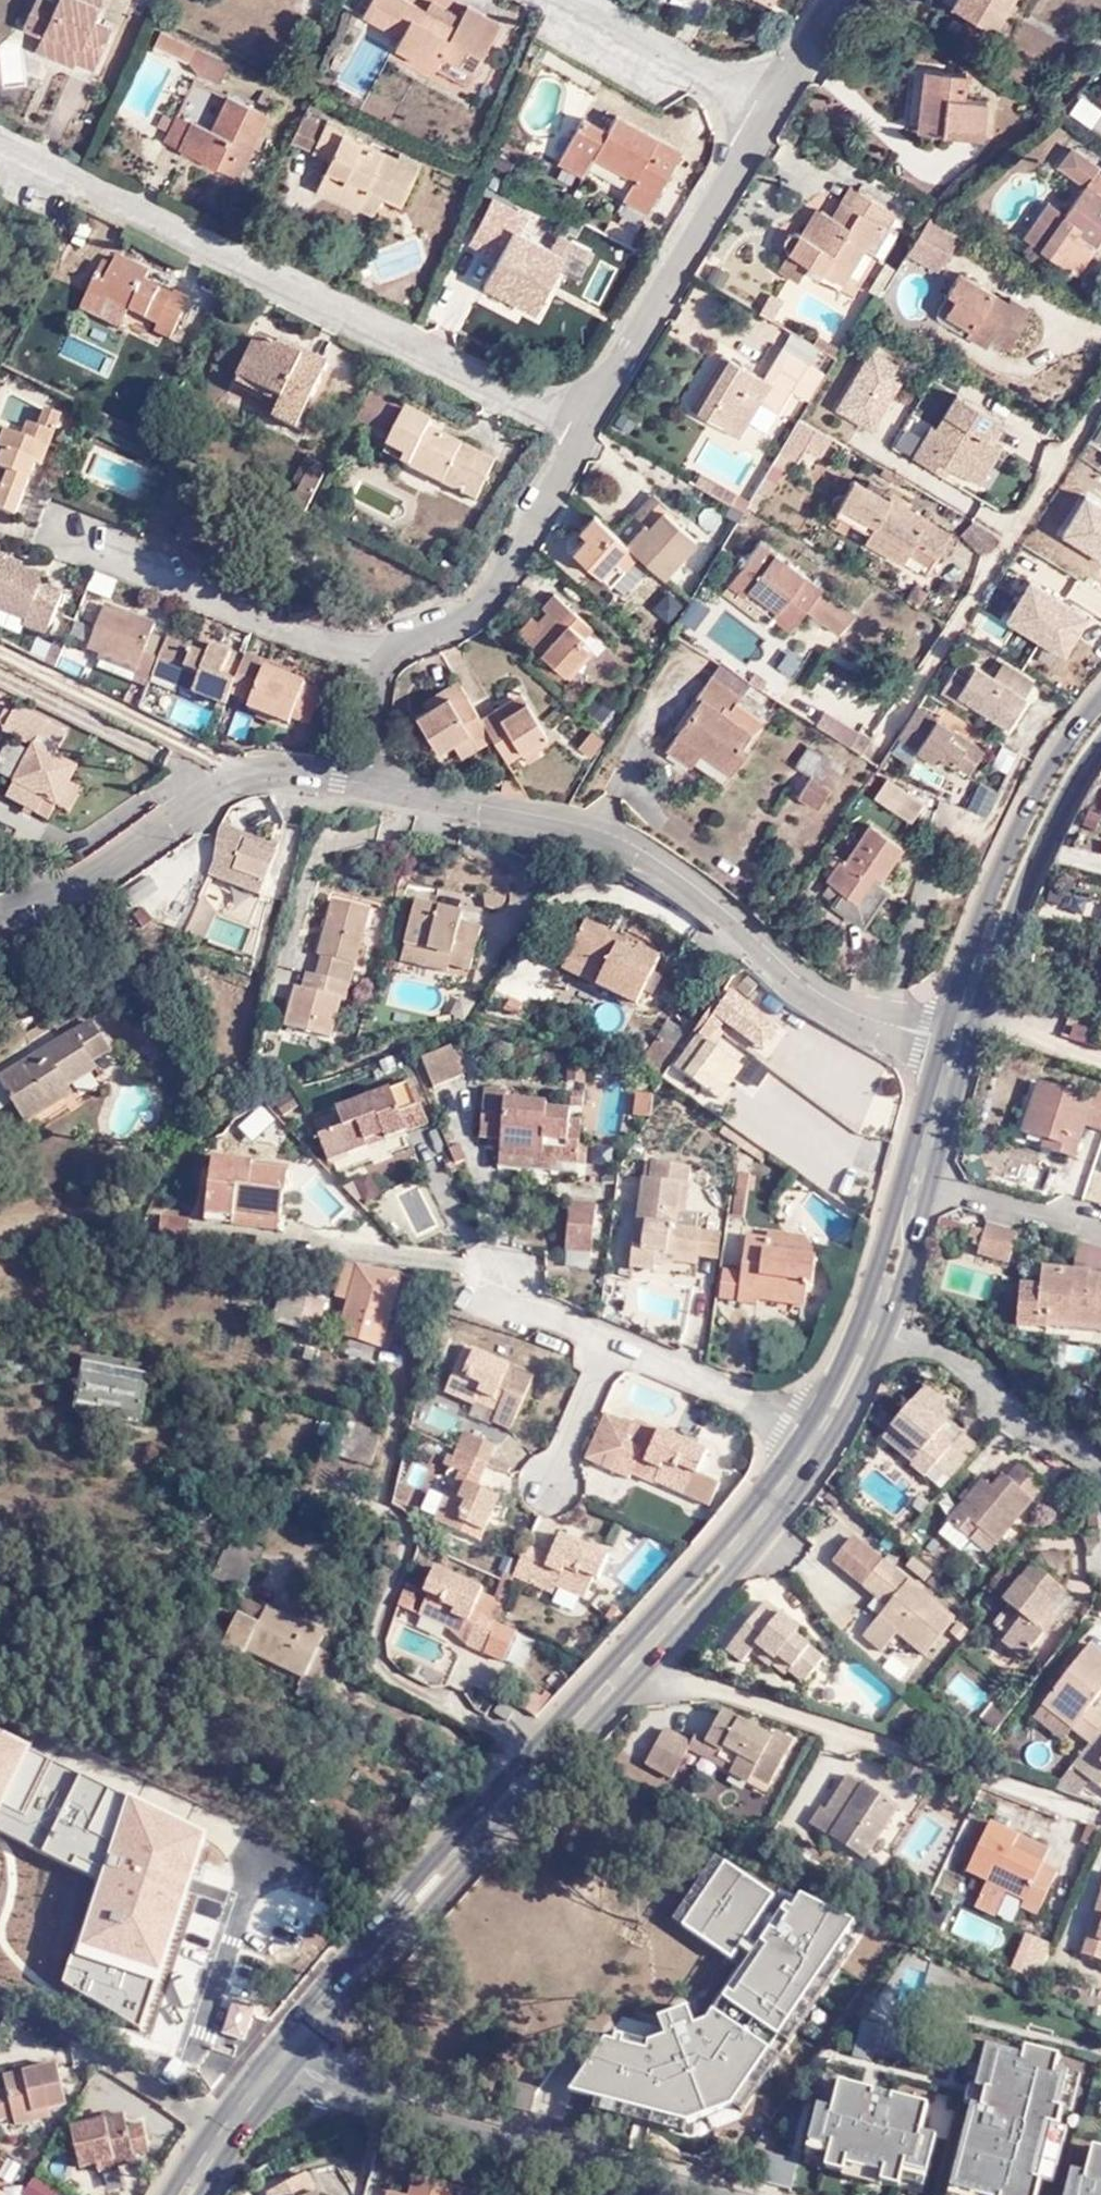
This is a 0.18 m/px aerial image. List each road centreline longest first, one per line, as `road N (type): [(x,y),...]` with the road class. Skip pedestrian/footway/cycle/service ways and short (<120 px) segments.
road 1 (secondary): [(319,2039),(653,1669),(830,1444),(888,1329),(971,1044)]
road 2 (secondary): [(945,1038),(864,1322),(808,1431),(698,1569),(438,1855),(302,2020)]
road 3 (residential): [(832,0),(589,419),(507,589),(483,617),(397,663),(373,787)]
road 4 (residential): [(373,787),(562,822),(636,853),(699,897),(775,969),(853,1017),(945,1038)]
road 5 (residential): [(0,914),(28,910),(113,870),(212,798),(260,779),(373,787)]
road 6 (secondary): [(1100,700),(1064,749),(994,880),(945,1038)]
road 7 (residential): [(361,2098),(700,2194)]
road 8 (secondary): [(971,1044),(1025,881),(1100,746)]
road 9 (secondary): [(263,2068),(174,2194)]
road 10 (secondary): [(203,2194),(288,2077)]

